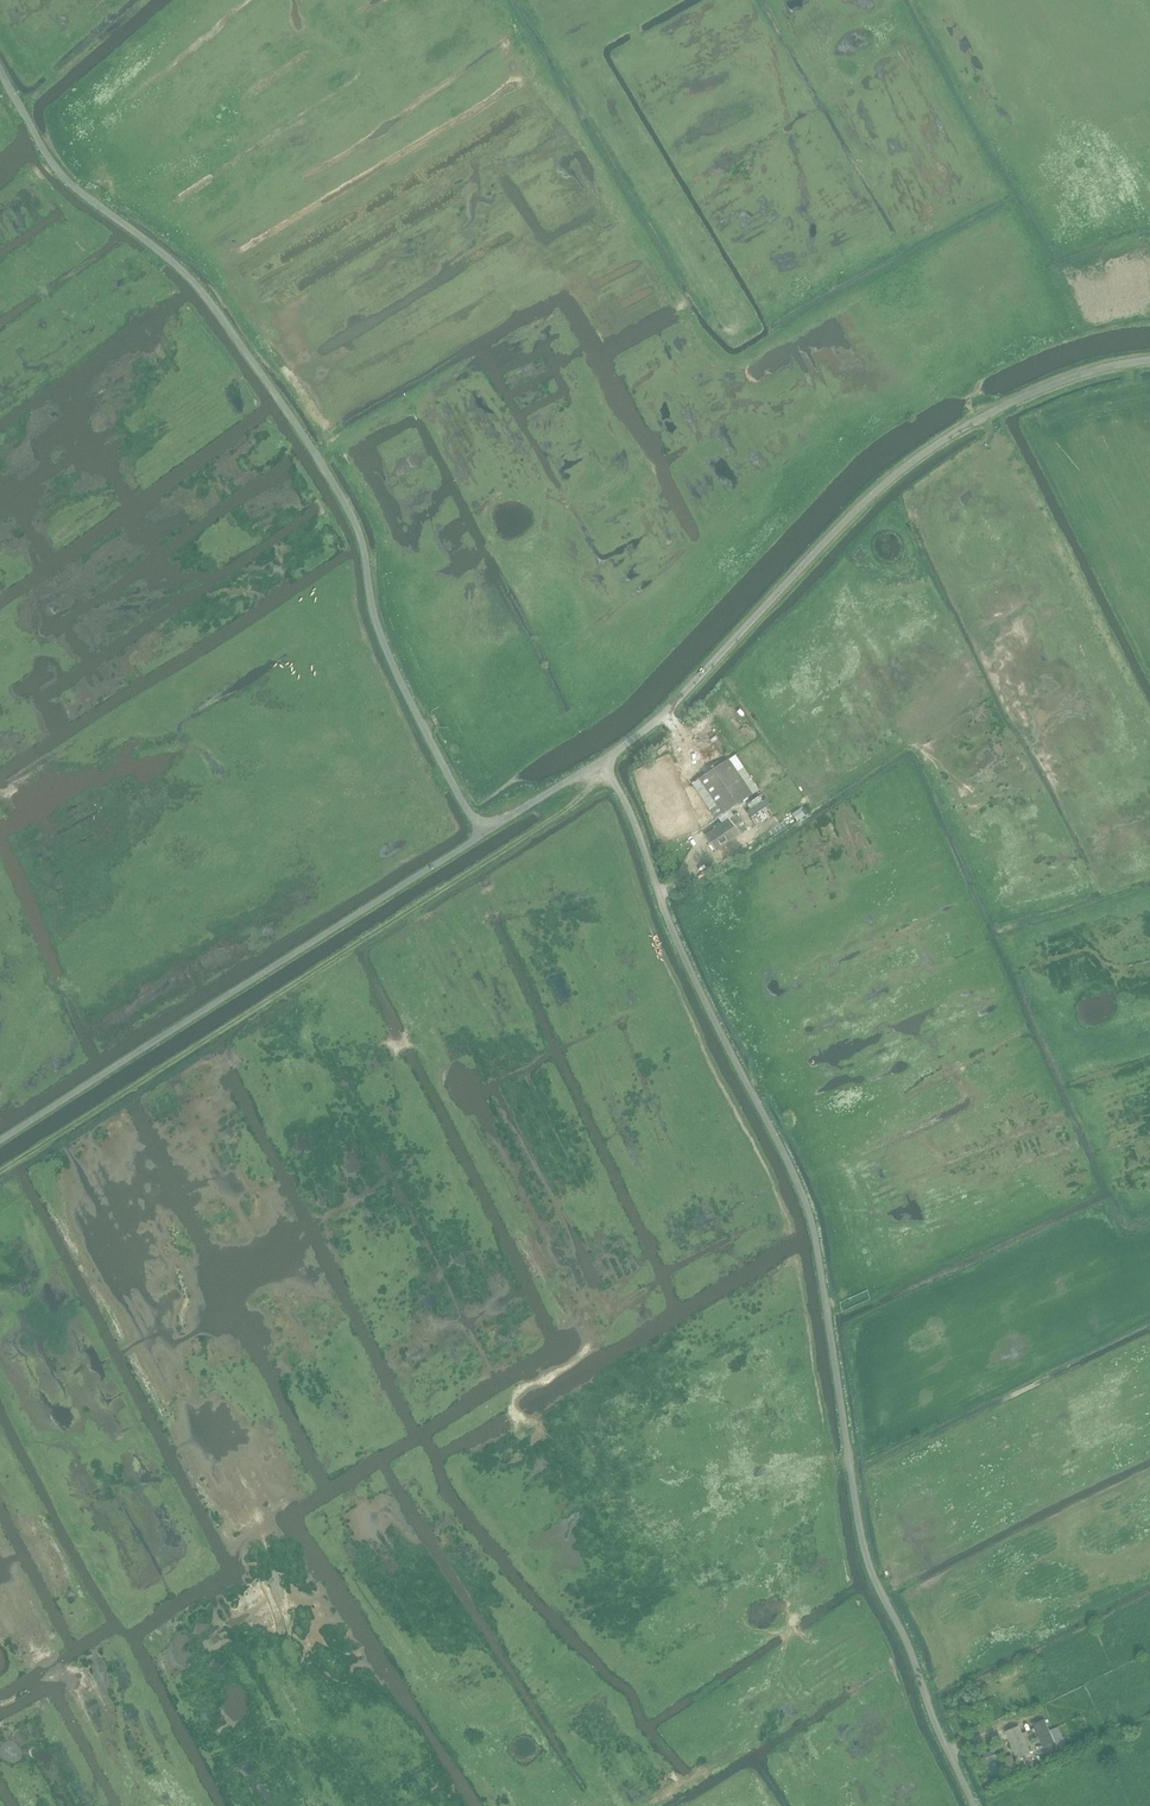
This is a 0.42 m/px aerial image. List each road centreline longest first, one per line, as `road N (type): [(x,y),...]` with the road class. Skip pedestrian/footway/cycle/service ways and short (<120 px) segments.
road 1 (unclassified): [(971,1805),(862,1548),(798,1183),(674,935),(605,761)]
road 2 (unclassified): [(487,833),(398,675),(375,616),(362,544),(319,458),(216,309),(41,145),(0,71)]
road 3 (track): [(592,769),(593,783),(564,814),(0,1178)]
road 4 (unclassified): [(605,761),(666,715),(842,524),(926,453),(1042,390),(1149,363)]
road 5 (unclassified): [(0,1143),(487,833)]
road 6 (track): [(142,0),(21,106)]
road 7 (unclassified): [(487,833),(605,761)]

